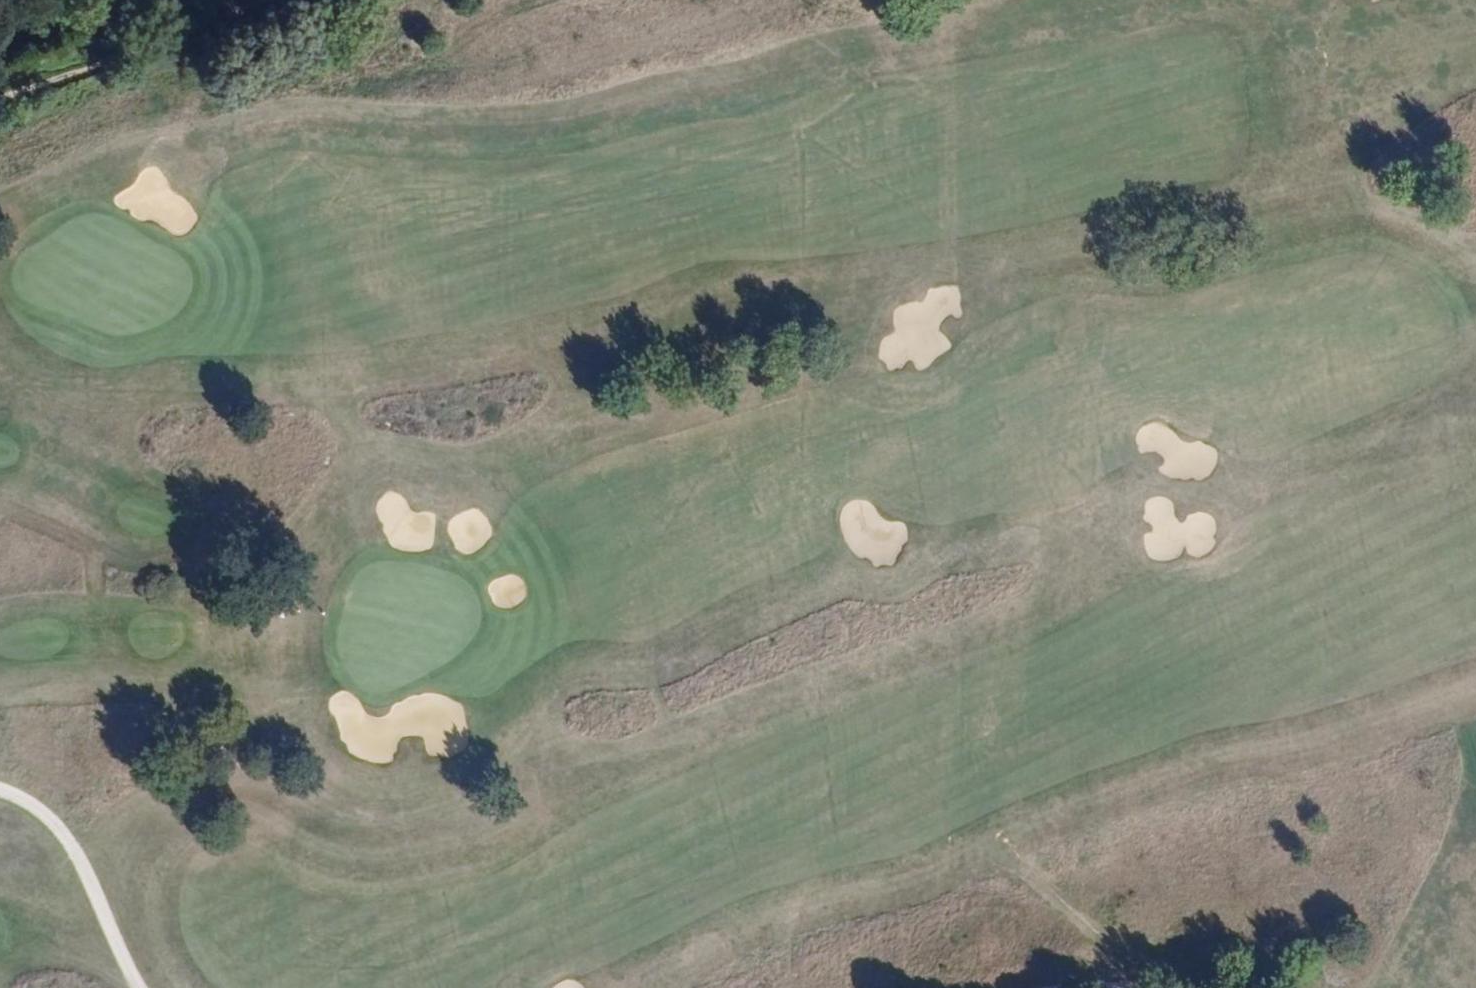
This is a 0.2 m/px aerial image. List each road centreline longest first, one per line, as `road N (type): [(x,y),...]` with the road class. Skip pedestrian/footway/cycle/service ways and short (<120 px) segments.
road 1 (track): [(0,791),(53,822),(87,870),(136,987)]

